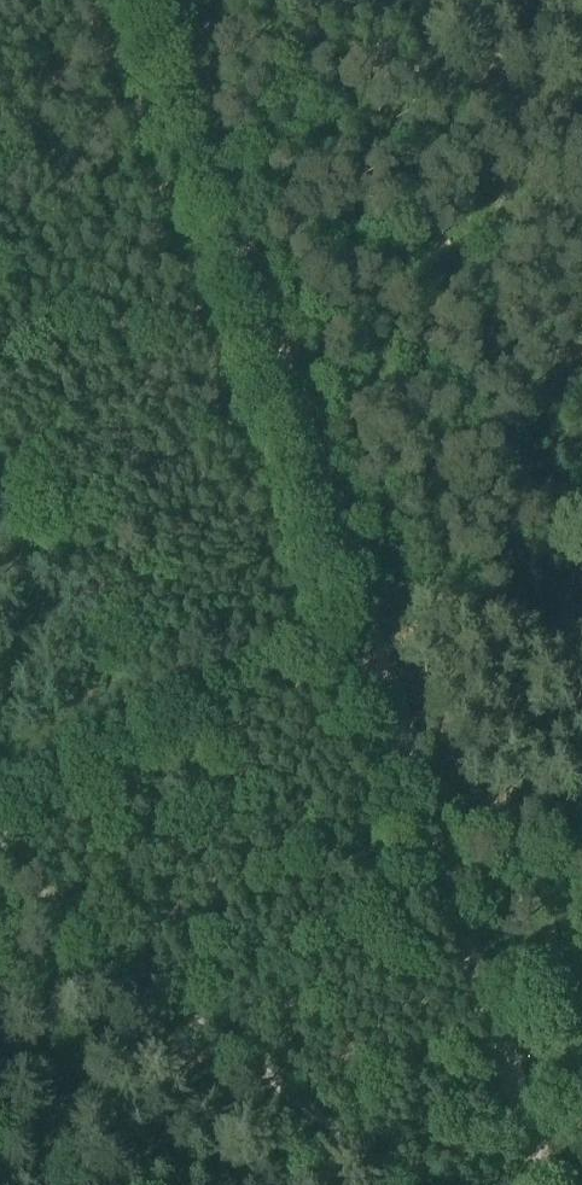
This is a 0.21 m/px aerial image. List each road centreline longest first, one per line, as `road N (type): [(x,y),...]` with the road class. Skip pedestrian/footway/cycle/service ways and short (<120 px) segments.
road 1 (track): [(156,0),(538,1184)]
road 2 (track): [(0,860),(345,1136)]
road 3 (track): [(164,23),(435,84)]
road 4 (track): [(353,604),(390,600),(581,641)]

